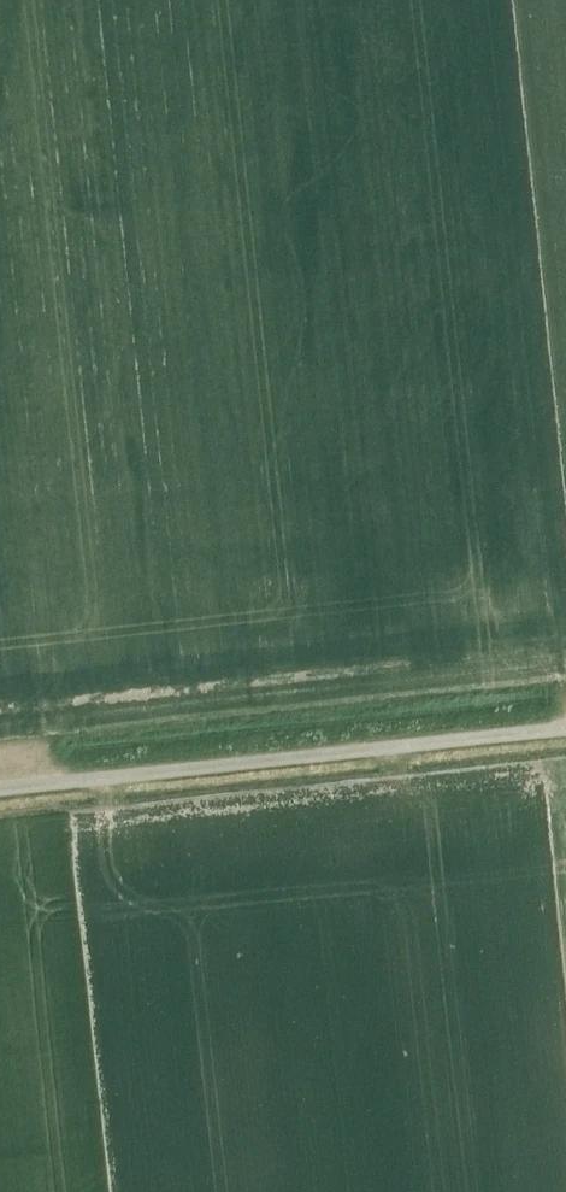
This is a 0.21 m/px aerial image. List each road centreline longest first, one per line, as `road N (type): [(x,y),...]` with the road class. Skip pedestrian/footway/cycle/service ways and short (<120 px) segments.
road 1 (unclassified): [(0,784),(565,720)]

